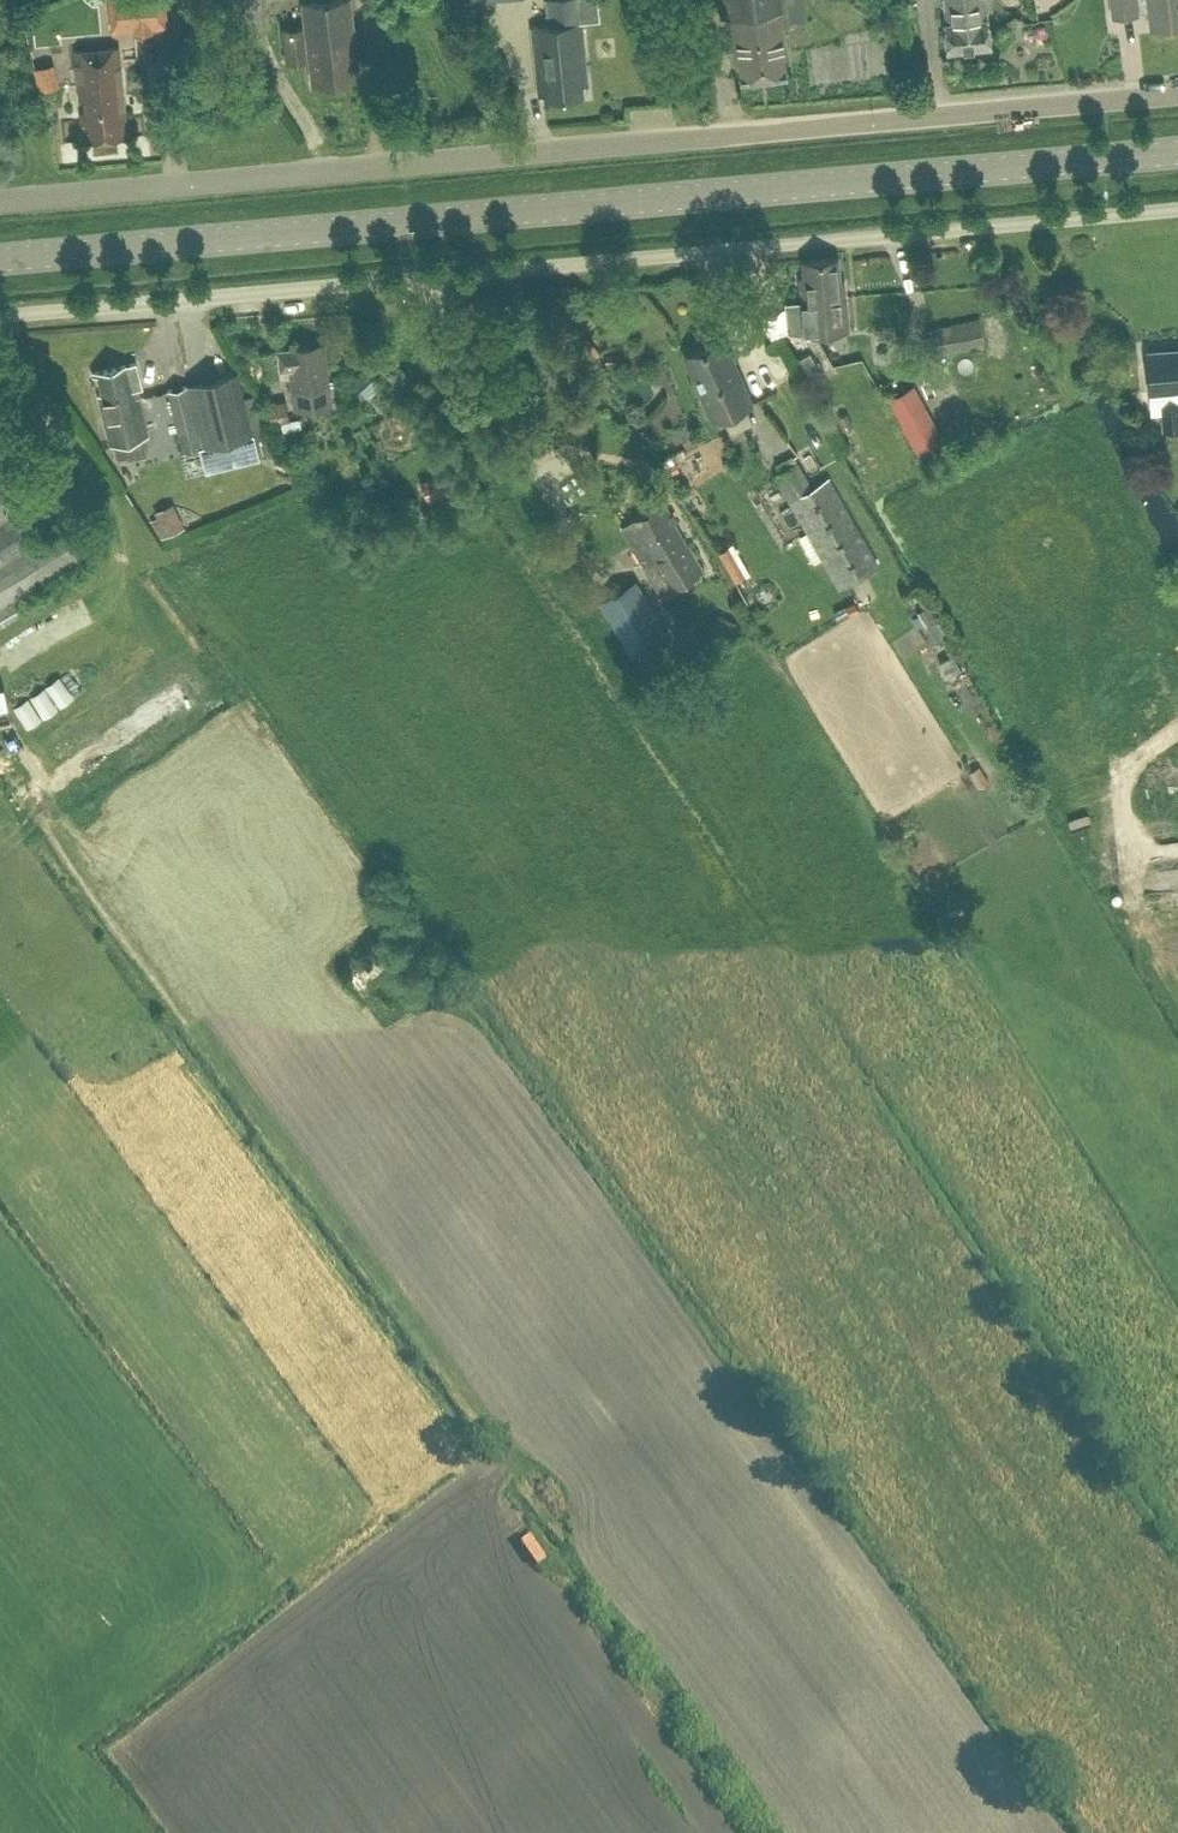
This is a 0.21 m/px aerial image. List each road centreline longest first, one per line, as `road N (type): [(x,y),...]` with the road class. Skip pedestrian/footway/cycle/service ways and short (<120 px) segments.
road 1 (secondary): [(0,260),(1177,153)]
road 2 (unclassified): [(0,316),(1177,210)]
road 3 (unclassified): [(0,202),(1177,98)]
road 4 (track): [(639,701),(368,283)]

